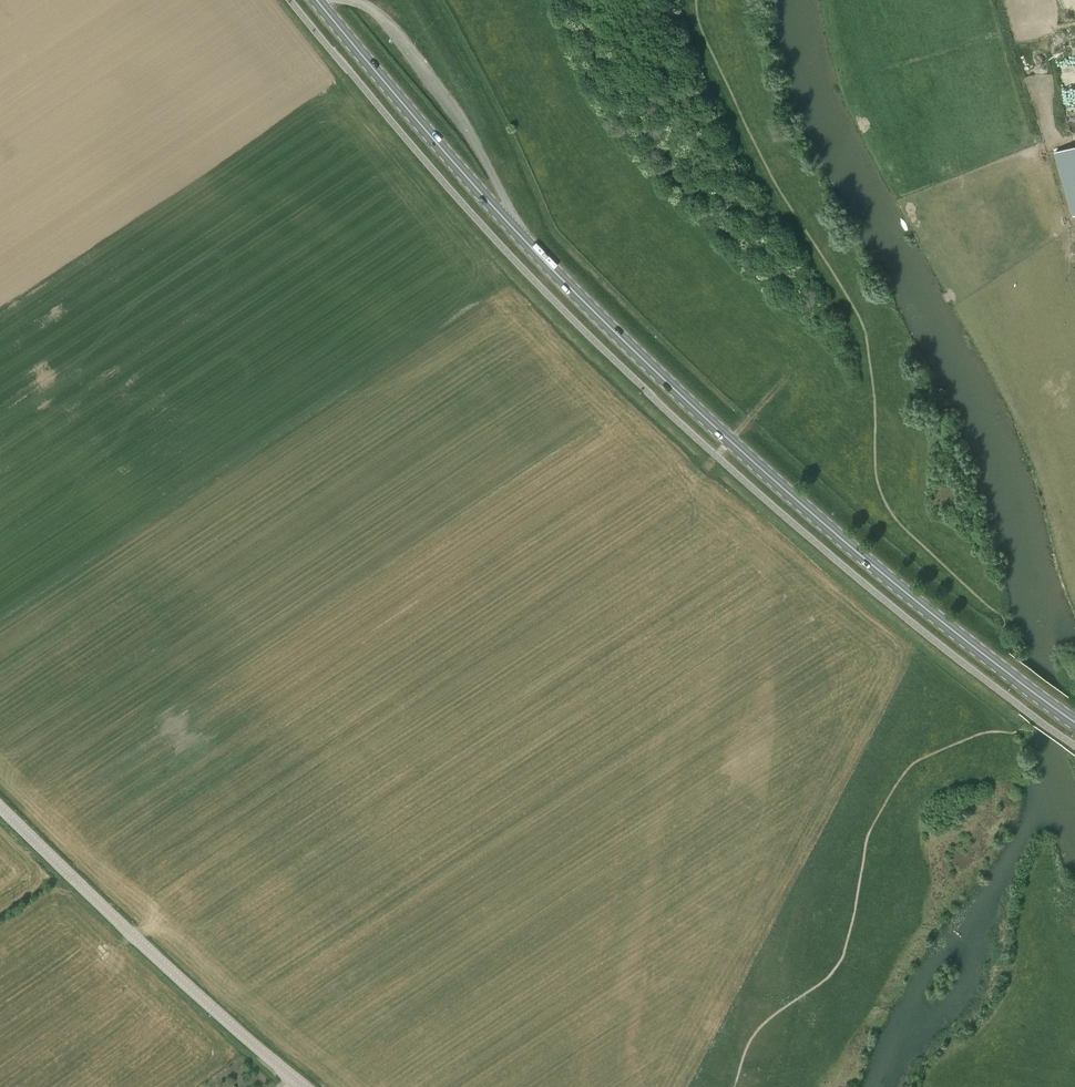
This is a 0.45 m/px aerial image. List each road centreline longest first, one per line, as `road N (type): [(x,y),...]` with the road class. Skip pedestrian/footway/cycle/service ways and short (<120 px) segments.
road 1 (primary): [(1074,723),(829,529),(695,408),(517,232),(319,0)]
road 2 (tertiary): [(304,1086),(0,807)]

